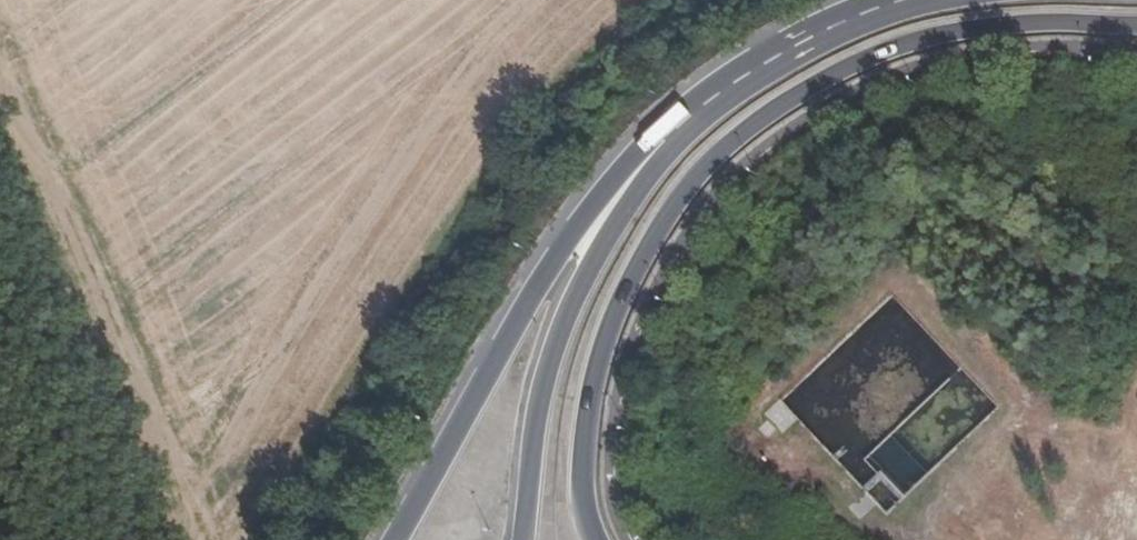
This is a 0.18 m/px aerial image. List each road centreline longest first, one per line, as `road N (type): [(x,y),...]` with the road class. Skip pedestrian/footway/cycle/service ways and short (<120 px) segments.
road 1 (primary): [(600,539),(587,493),(590,408),(611,325),(651,246),(735,137),(833,74),(932,36),(1014,24),(1136,23)]
road 2 (trunk): [(665,148),(622,169),(584,214),(394,539)]
road 3 (primary): [(665,148),(607,233),(564,317),(539,398),(520,539)]
road 4 (primary): [(909,0),(817,35),(707,107),(665,148)]

